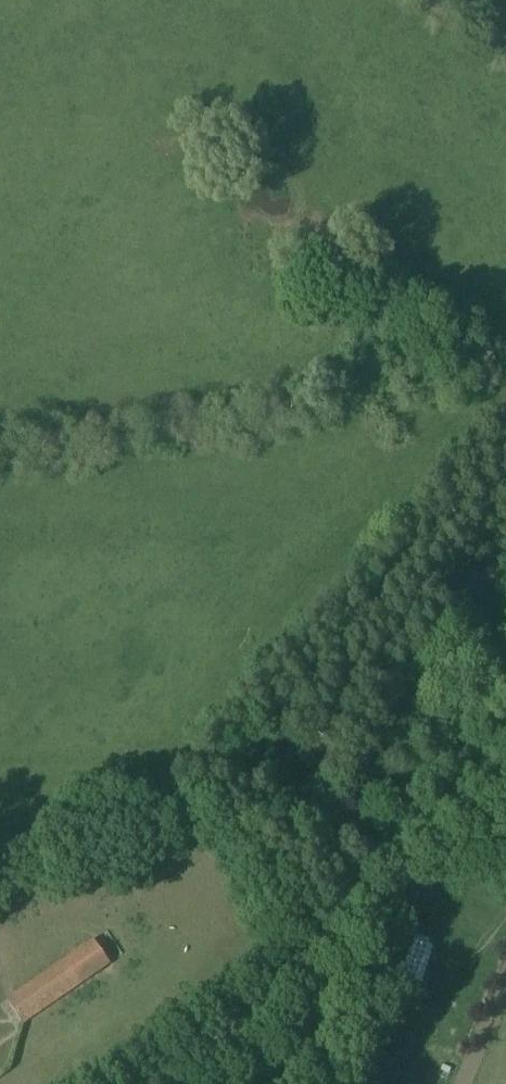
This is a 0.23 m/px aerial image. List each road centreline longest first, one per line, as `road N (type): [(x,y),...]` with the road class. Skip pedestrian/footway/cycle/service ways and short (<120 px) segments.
road 1 (unclassified): [(151,1083),(313,970),(354,930),(505,733)]

